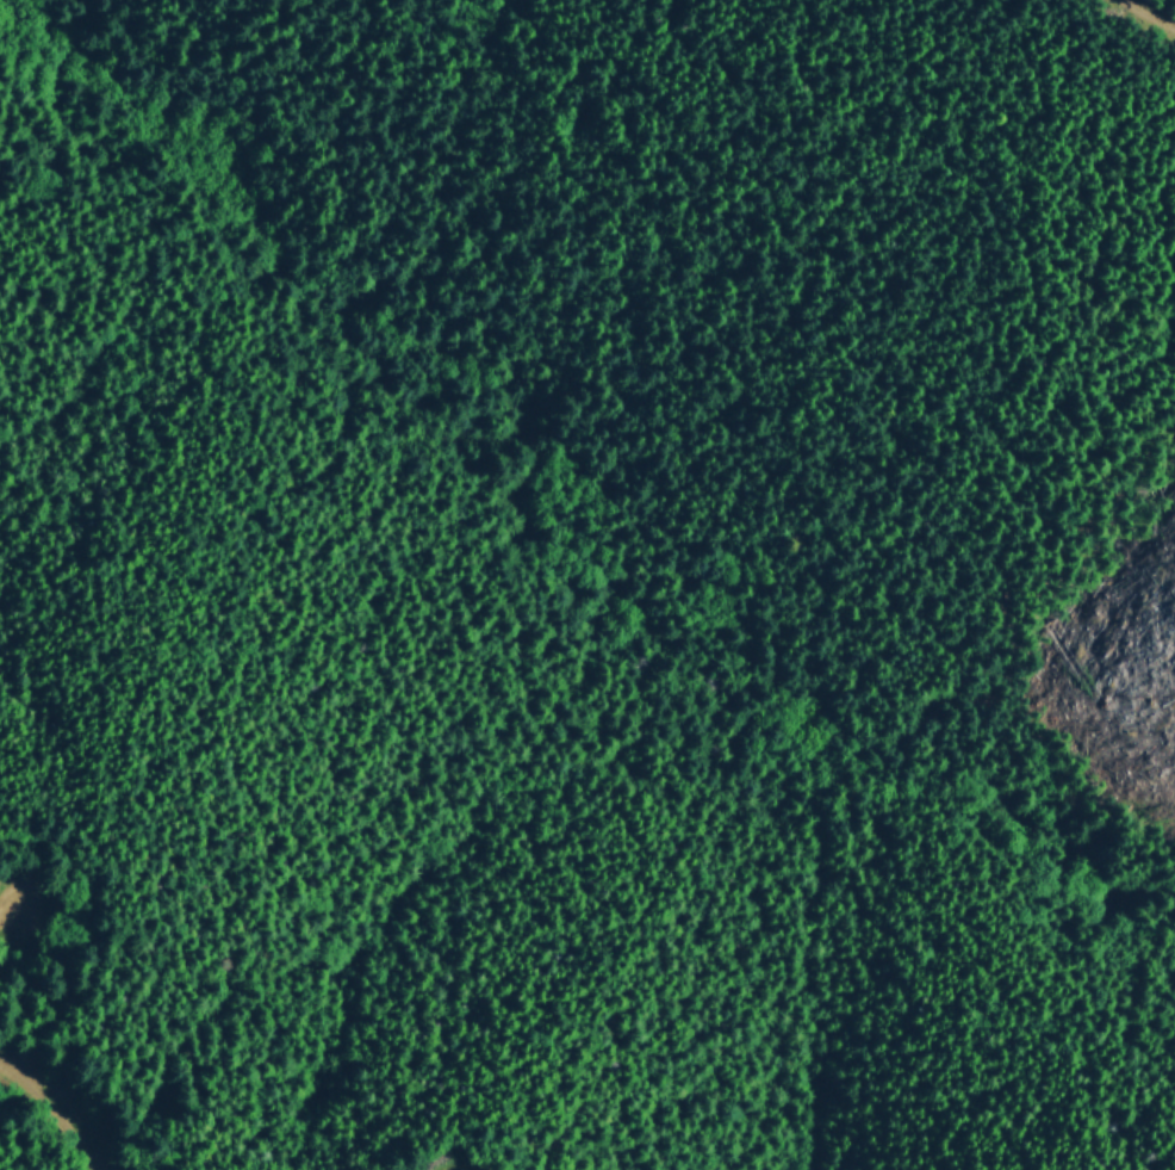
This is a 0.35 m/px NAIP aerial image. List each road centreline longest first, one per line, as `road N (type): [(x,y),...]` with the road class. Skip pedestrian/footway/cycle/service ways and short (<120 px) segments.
road 1 (track): [(0,1070),(68,1121),(100,1169)]

